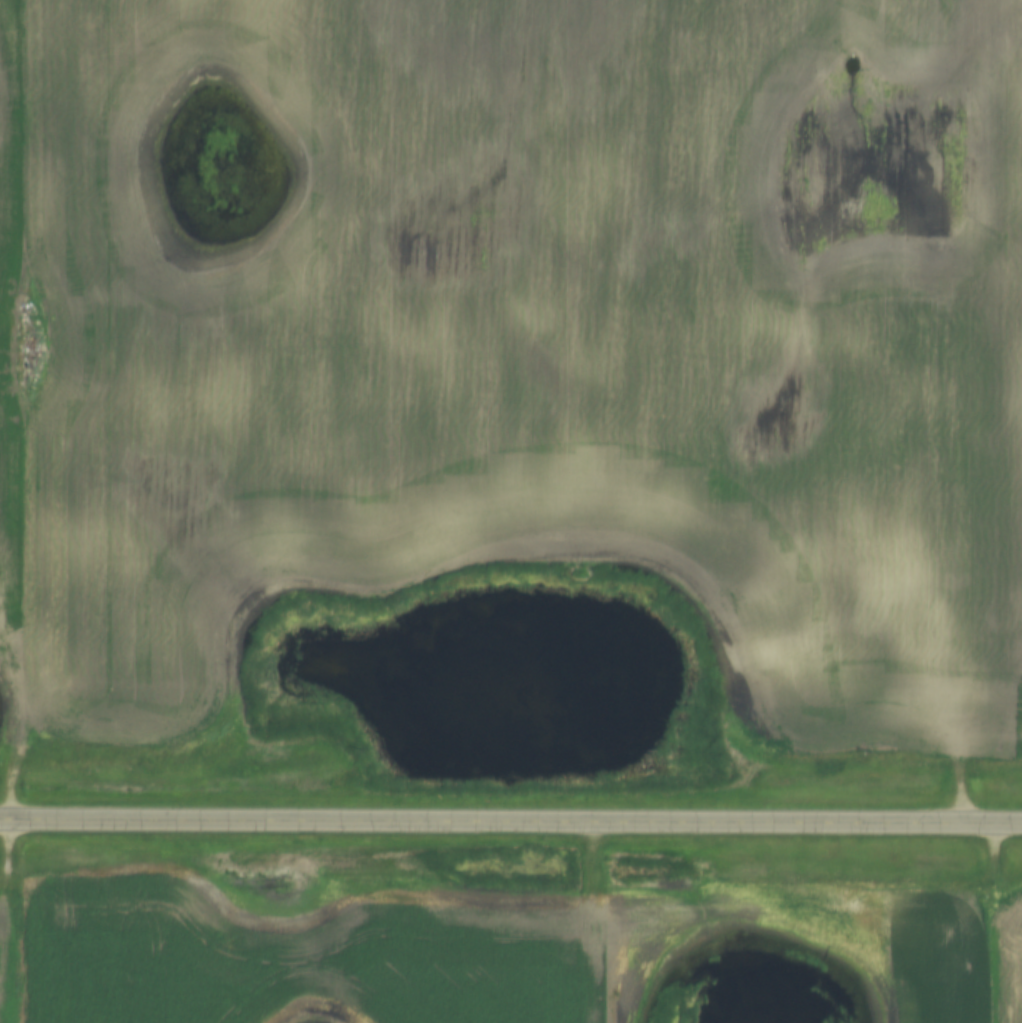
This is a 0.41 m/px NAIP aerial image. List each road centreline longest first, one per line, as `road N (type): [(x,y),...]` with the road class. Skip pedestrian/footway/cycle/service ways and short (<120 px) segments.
road 1 (secondary): [(1021,824),(0,822)]

